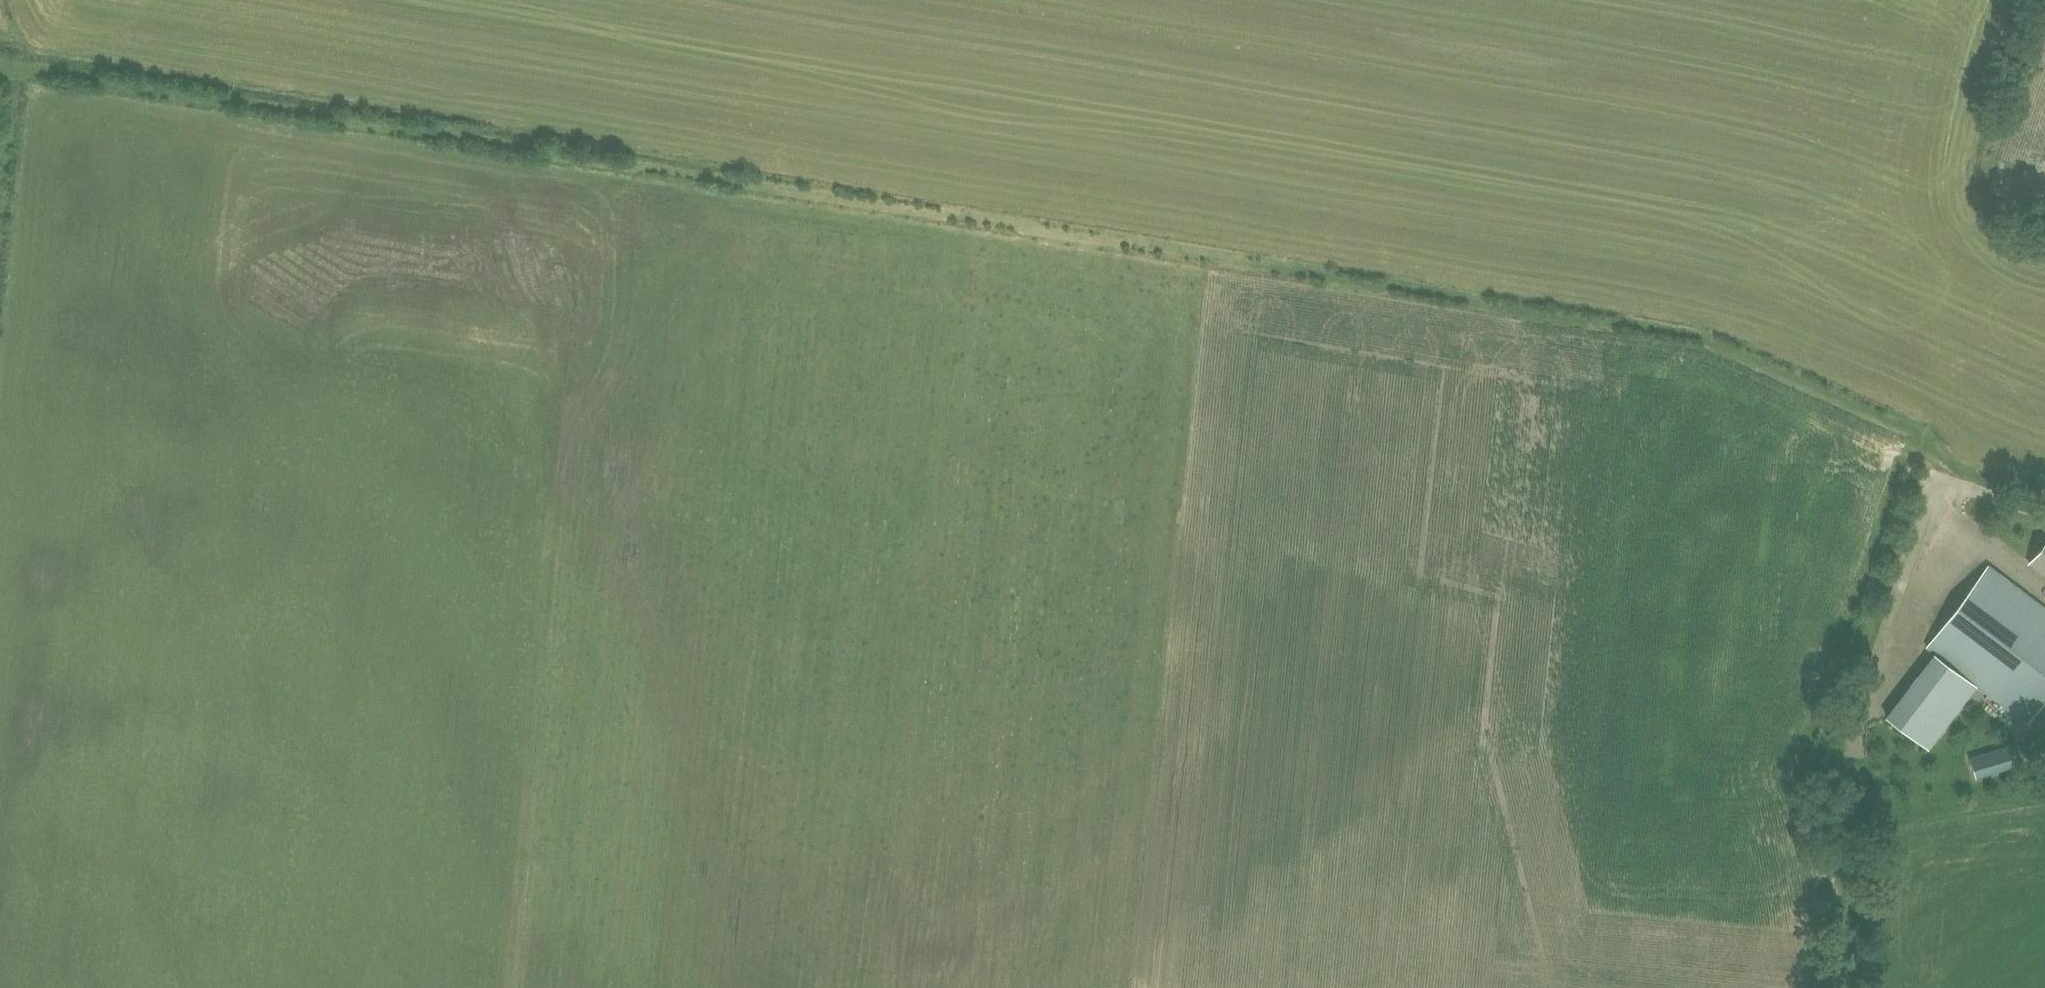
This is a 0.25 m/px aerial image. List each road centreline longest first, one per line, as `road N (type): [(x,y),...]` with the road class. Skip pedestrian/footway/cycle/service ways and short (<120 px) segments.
road 1 (track): [(1887,689),(1945,484)]
road 2 (track): [(1843,422),(1914,451),(1945,484)]

